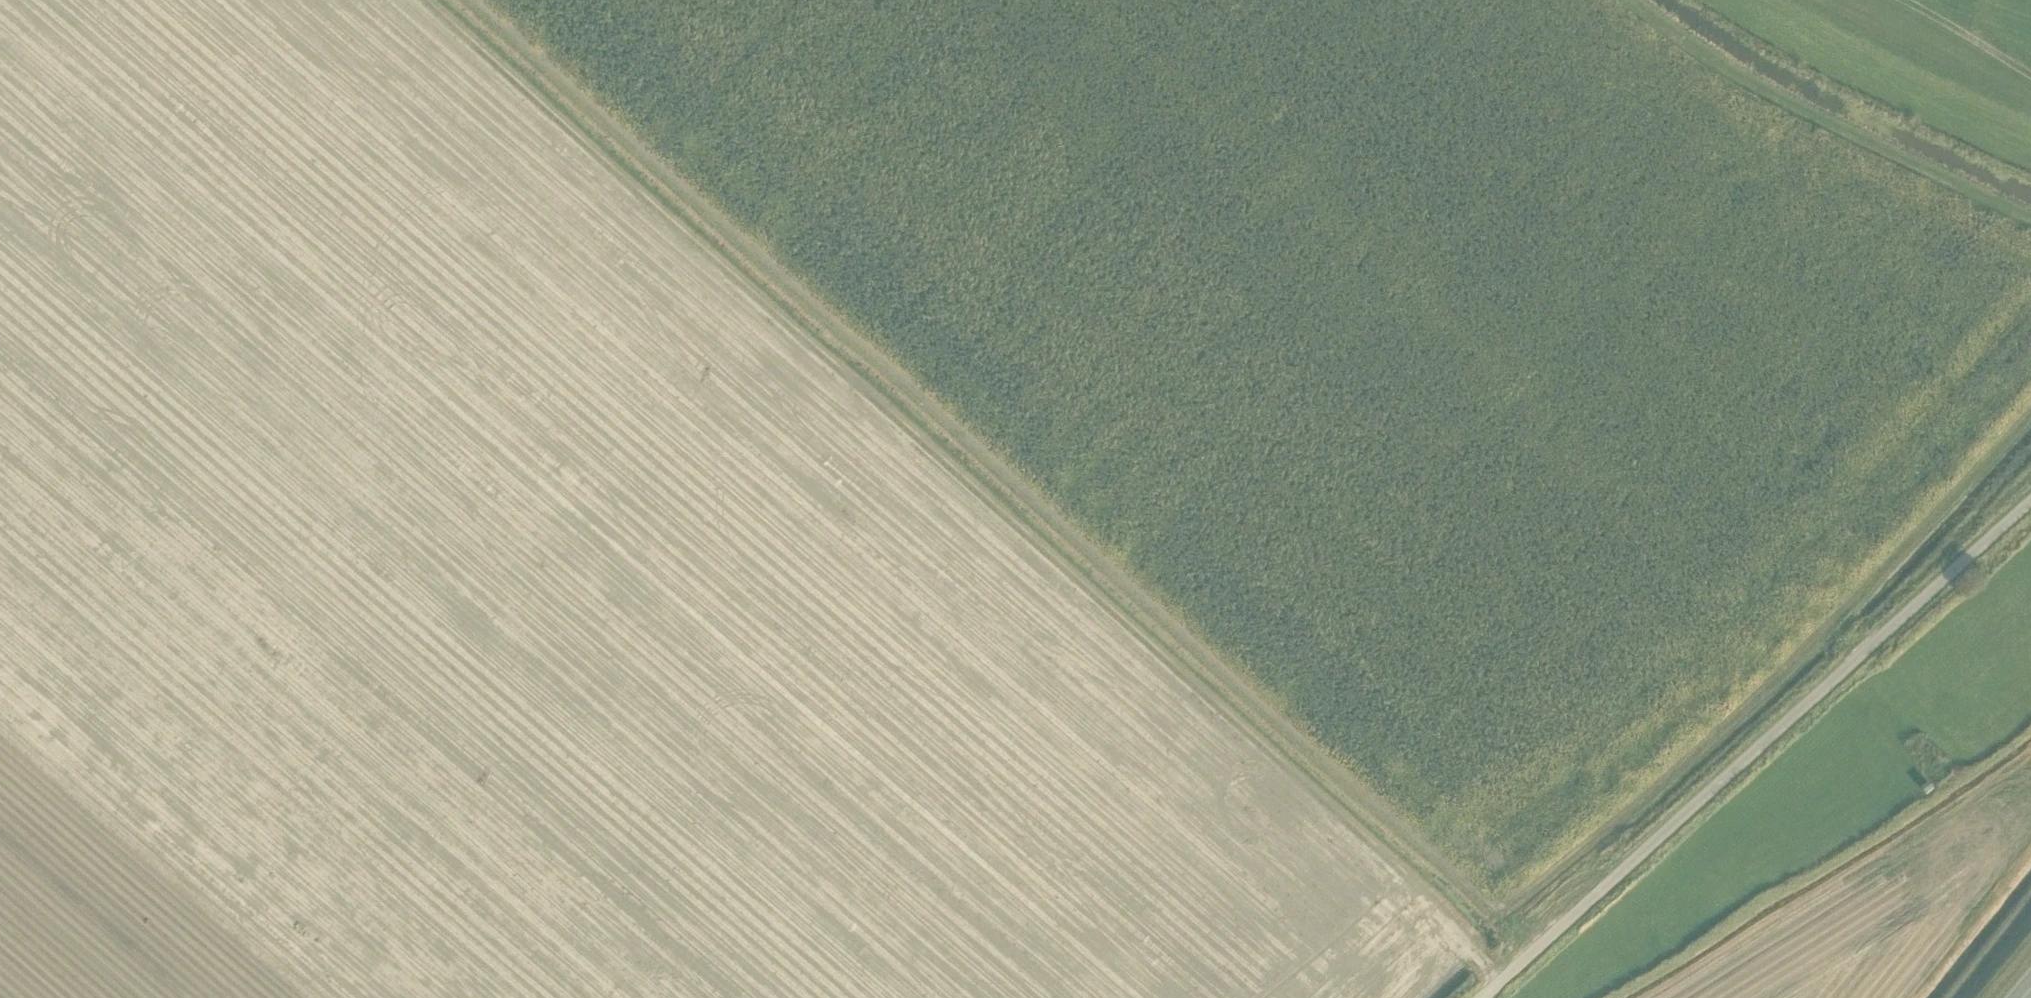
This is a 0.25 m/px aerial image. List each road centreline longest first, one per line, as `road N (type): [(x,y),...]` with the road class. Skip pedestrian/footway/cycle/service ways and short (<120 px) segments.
road 1 (unclassified): [(1485,997),(2030,502)]
road 2 (track): [(1898,0),(2030,79)]

